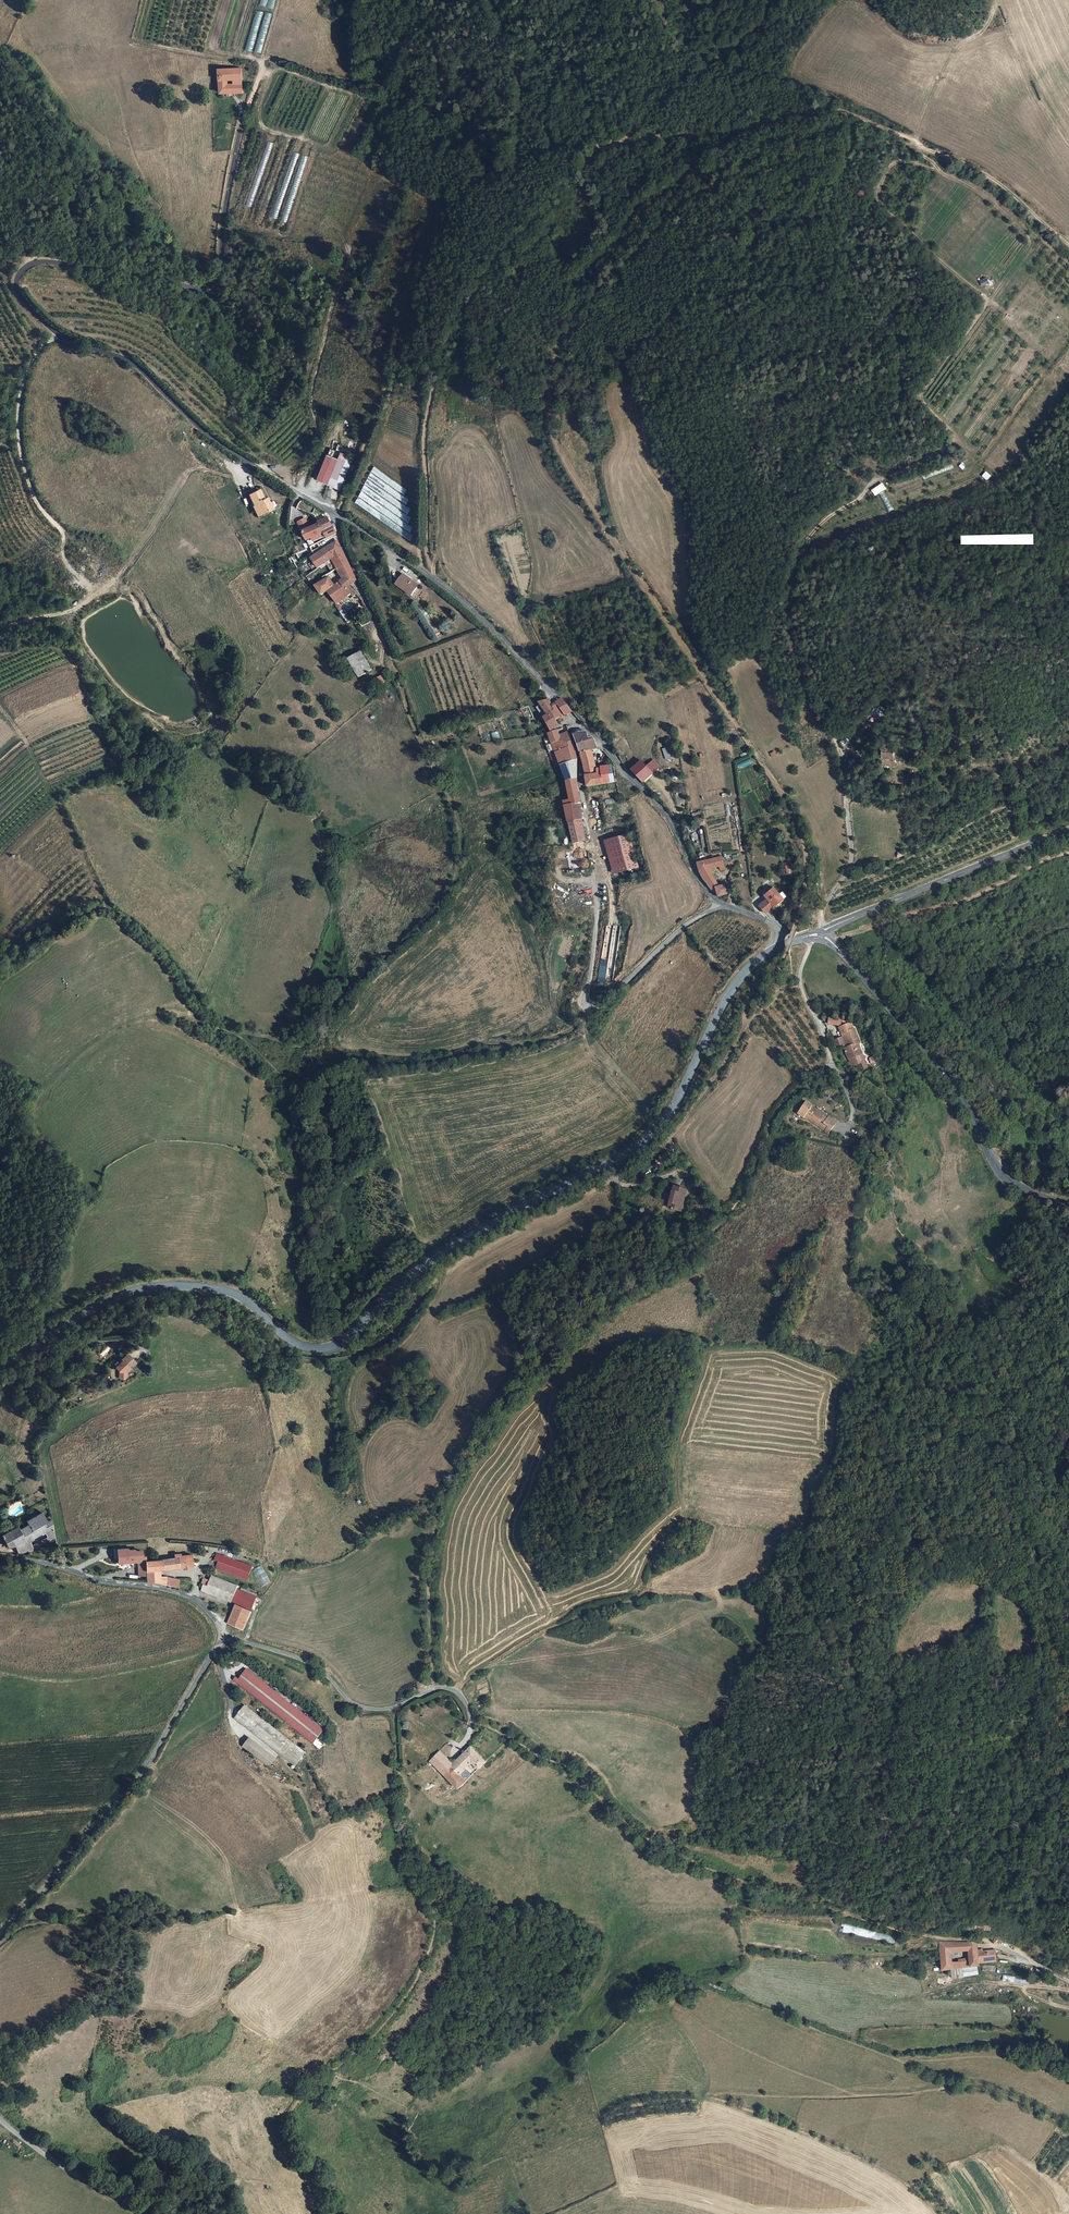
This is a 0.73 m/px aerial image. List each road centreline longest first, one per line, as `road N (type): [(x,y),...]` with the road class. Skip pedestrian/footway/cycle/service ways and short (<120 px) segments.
road 1 (secondary): [(0,1367),(110,1298),(155,1284),(239,1295),(304,1347),(349,1337),(435,1256),(638,1143),(674,1105),(729,994),(783,944)]
road 2 (track): [(369,604),(453,806),(456,882),(305,1045),(236,1034),(294,1084),(352,1064),(414,1062),(559,1037),(590,1007)]
road 3 (track): [(917,145),(874,120),(833,110),(717,136),(640,141),(593,156),(495,255),(442,356),(424,444),(428,554),(438,581)]
road 4 (track): [(434,1690),(430,1585),(450,1487),(542,1364),(684,1263),(717,1229),(746,1194),(773,1120),(829,1060)]
road 5 (unclassified): [(337,514),(207,434),(131,362),(60,336),(16,290),(19,272),(37,262),(211,287),(222,268),(243,117)]
road 6 (track): [(820,936),(852,842),(844,762),(796,644),(789,606),(797,558),(817,527),(870,483),(953,442)]
road 7 (track): [(989,1947),(980,1938),(872,1922),(713,1871),(638,1832),(570,1767),(472,1721)]
road 8 (track): [(328,2213),(288,2115),(385,2025),(410,1990),(435,1925),(431,1893),(401,1833),(395,1708)]
road 9 (unclassified): [(723,904),(670,817),(618,765),(594,726),(468,604),(337,514)]
road 10 (track): [(236,1034),(104,902),(0,705)]
road 11 (track): [(509,168),(461,198),(423,268),(378,416),(337,514)]
road 12 (unclassified): [(224,1635),(136,1786),(0,1936)]
road 13 (secondary): [(1068,1205),(1012,1183),(993,1165),(975,1113),(820,936)]
road 14 (track): [(1068,2132),(1010,2098),(975,2089),(855,2098),(725,2096)]
road 15 (track): [(0,628),(69,615),(84,606),(86,593),(62,532),(26,476),(19,438),(24,375)]
road 16 (track): [(685,1522),(659,1552),(642,1597),(544,1632),(457,1691)]
road 17 (unclassified): [(224,1635),(296,1658),(364,1709),(457,1691),(472,1721)]
road 18 (unclassified): [(723,904),(685,928),(596,1009),(587,1002),(602,895)]
road 19 (tertiary): [(1068,832),(820,936)]
road 20 (track): [(820,936),(846,937),(943,909),(1068,853)]
road 21 (unclassified): [(0,1556),(190,1596),(224,1635)]
road 22 (track): [(509,168),(522,120),(519,63),(620,0)]
road 23 (track): [(1068,246),(997,184),(917,145)]
road 24 (track): [(0,1944),(24,1926),(120,1910),(172,1920)]
road 25 (unclassified): [(0,2118),(33,2149),(137,2213)]
road 26 (residential): [(829,1060),(801,987),(800,970),(820,936)]

